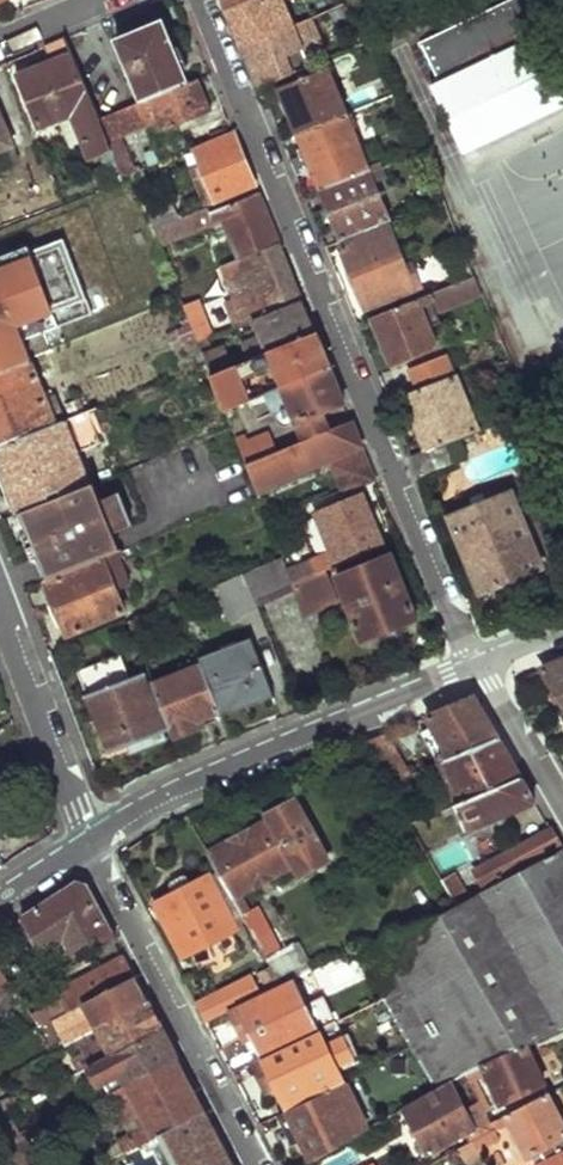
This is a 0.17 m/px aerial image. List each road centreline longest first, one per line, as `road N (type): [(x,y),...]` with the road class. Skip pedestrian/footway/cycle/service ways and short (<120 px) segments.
road 1 (residential): [(200,0),(478,664)]
road 2 (residential): [(89,843),(174,791),(478,664)]
road 3 (residential): [(89,843),(258,1164)]
road 4 (residential): [(89,843),(0,603)]
road 5 (residential): [(562,811),(478,664)]

